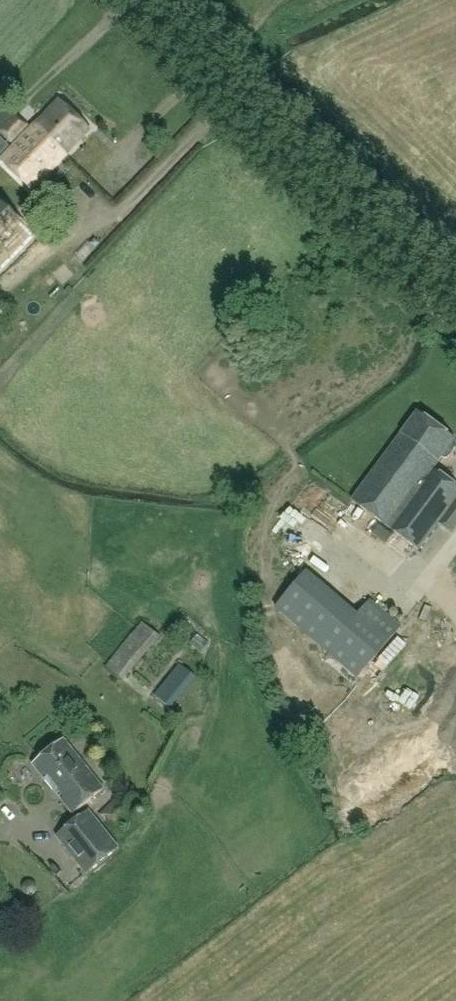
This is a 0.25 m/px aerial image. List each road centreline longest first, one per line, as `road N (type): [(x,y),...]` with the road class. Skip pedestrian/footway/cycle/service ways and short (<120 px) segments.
road 1 (unclassified): [(455,324),(291,174),(128,0)]

